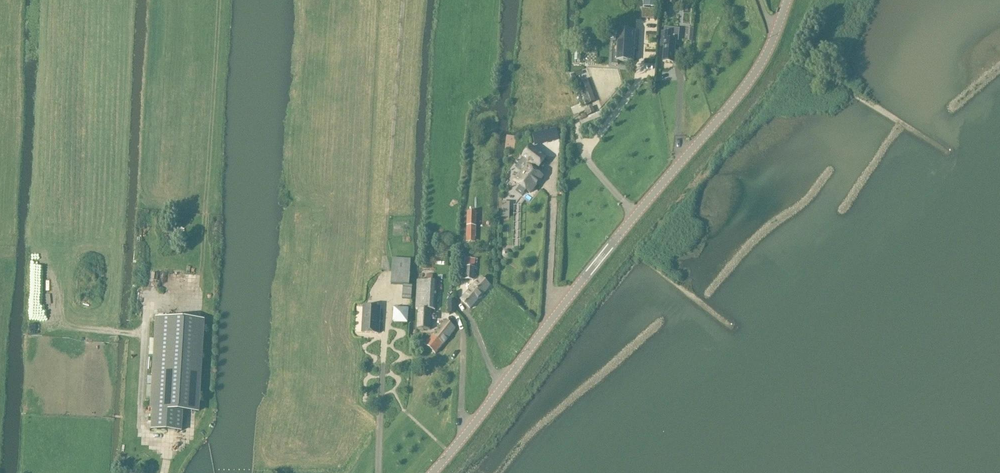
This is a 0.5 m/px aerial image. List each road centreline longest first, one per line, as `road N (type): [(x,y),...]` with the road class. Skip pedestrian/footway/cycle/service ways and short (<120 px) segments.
road 1 (tertiary): [(432,472),(747,85),(788,0)]
road 2 (track): [(165,462),(207,432),(211,410),(203,240),(224,0)]
road 3 (track): [(385,286),(402,0)]
road 4 (track): [(149,294),(140,430),(170,442),(165,462)]

